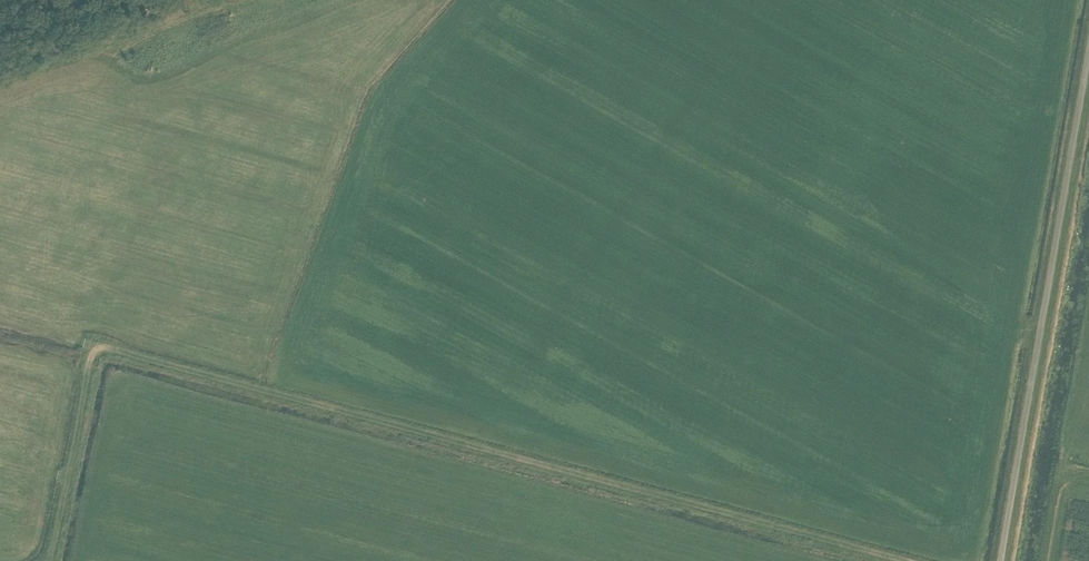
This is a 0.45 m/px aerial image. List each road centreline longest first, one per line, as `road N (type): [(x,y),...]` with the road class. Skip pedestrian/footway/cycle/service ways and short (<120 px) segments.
road 1 (track): [(48,560),(90,359),(105,349),(910,560)]
road 2 (unclassified): [(1088,51),(1000,560)]

